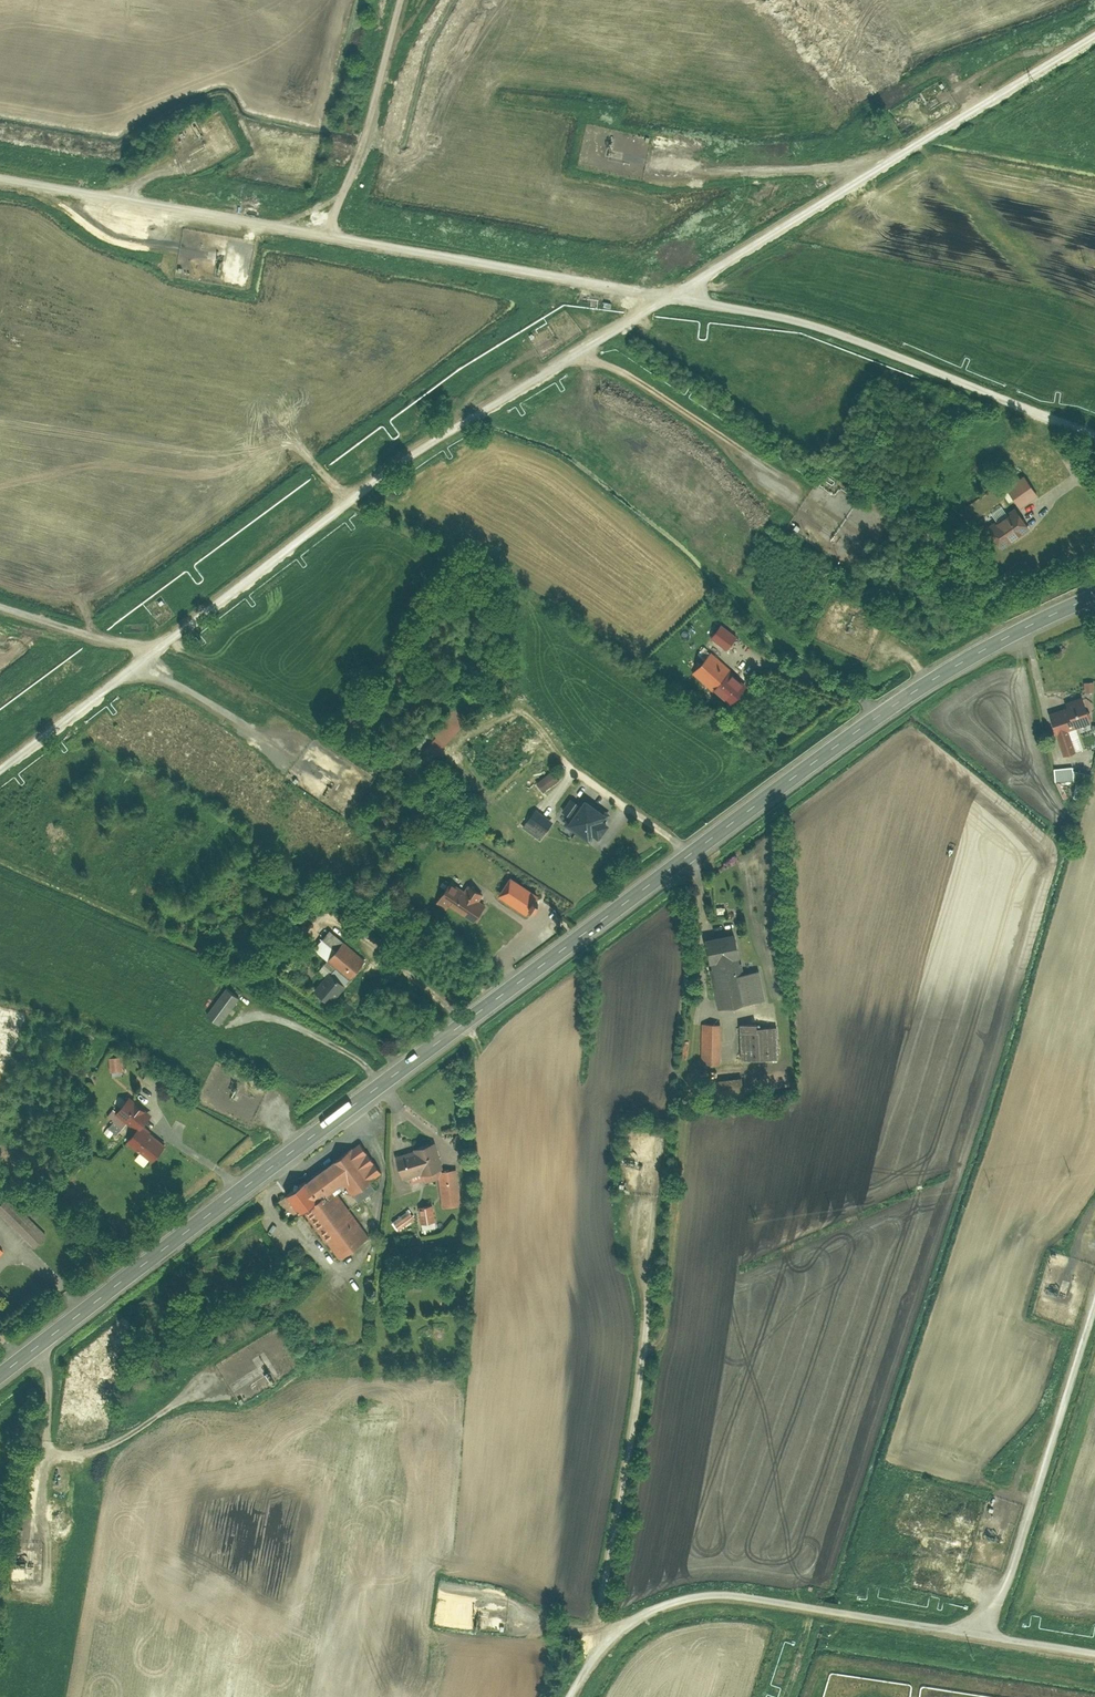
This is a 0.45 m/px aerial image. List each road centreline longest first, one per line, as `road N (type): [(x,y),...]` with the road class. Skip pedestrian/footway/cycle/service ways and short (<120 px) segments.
road 1 (secondary): [(1094,594),(989,646),(877,716),(0,1373)]
road 2 (track): [(1094,31),(435,433),(0,762)]
road 3 (track): [(0,176),(673,291)]
road 4 (track): [(570,1696),(617,1627),(644,1608),(710,1590),(769,1593),(1094,1651)]
road 5 (track): [(617,1627),(600,1598),(648,1360),(636,1221),(641,1181)]
road 6 (unclassified): [(1094,433),(840,331),(673,291)]
road 7 (track): [(955,1626),(986,1613),(1004,1593),(1094,1312)]
road 8 (track): [(573,351),(620,371),(838,517)]
road 9 (track): [(880,163),(729,169),(622,156)]
road 10 (track): [(327,234),(397,0)]
road 11 (track): [(124,668),(171,684),(316,774)]
road 12 (track): [(32,181),(120,239),(205,255)]
road 13 (track): [(147,650),(0,608)]
road 14 (track): [(617,1627),(564,1628),(479,1611)]

